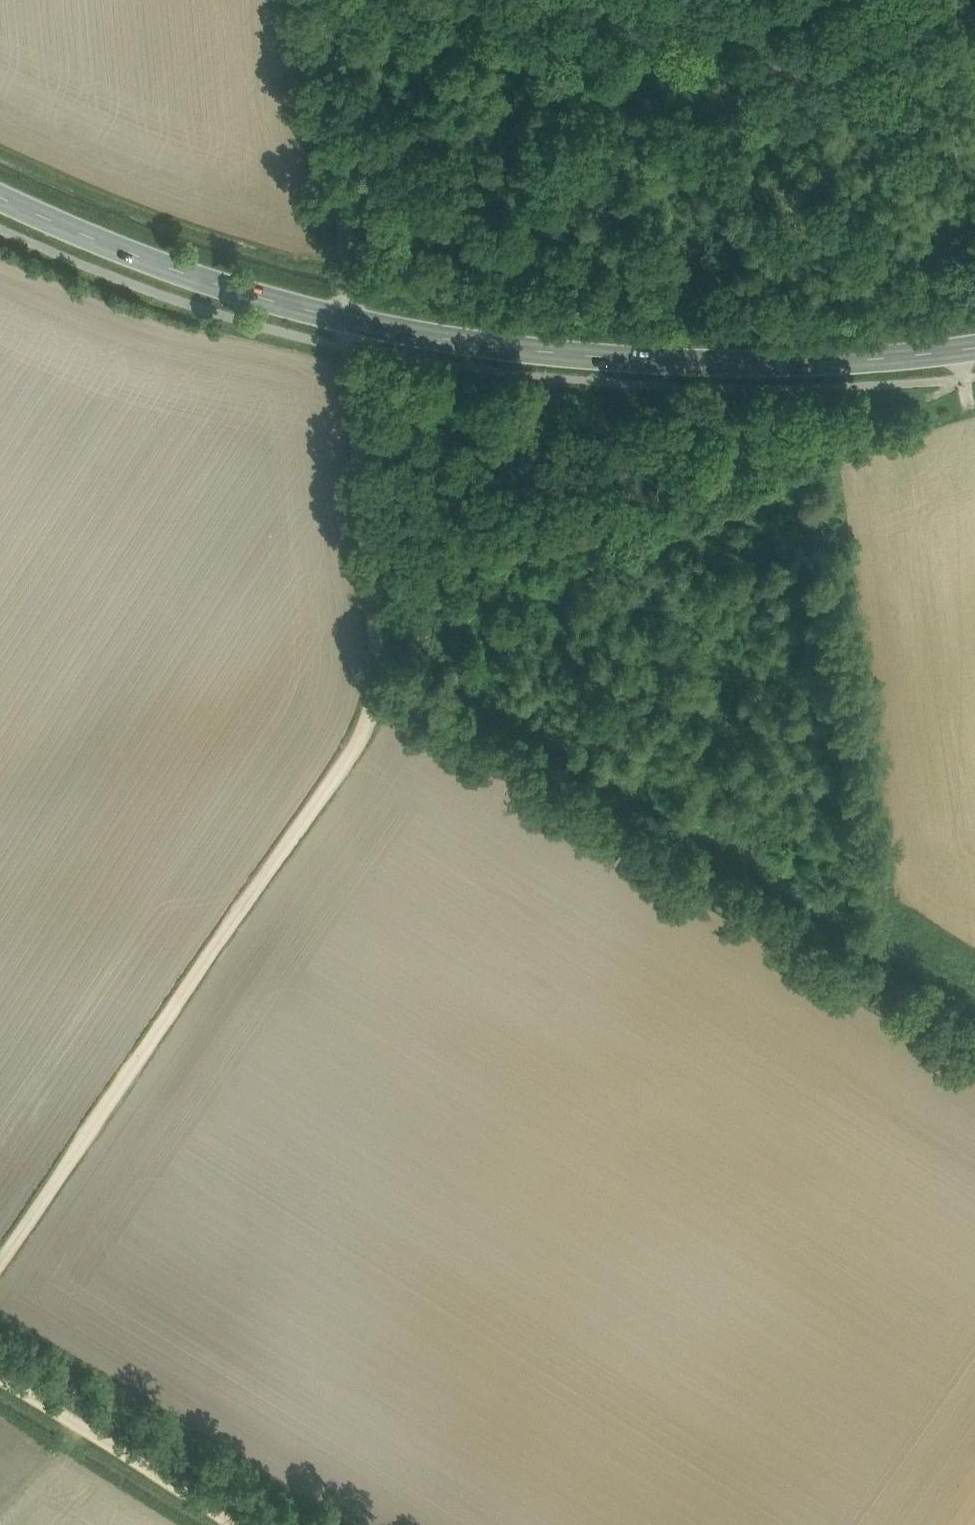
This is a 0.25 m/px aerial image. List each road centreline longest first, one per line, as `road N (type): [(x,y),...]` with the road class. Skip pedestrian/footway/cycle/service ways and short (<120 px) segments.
road 1 (track): [(320,0),(387,692),(0,1259)]
road 2 (secondary): [(974,344),(707,363),(462,340),(260,296),(0,197)]
road 3 (track): [(0,1376),(236,1524)]

